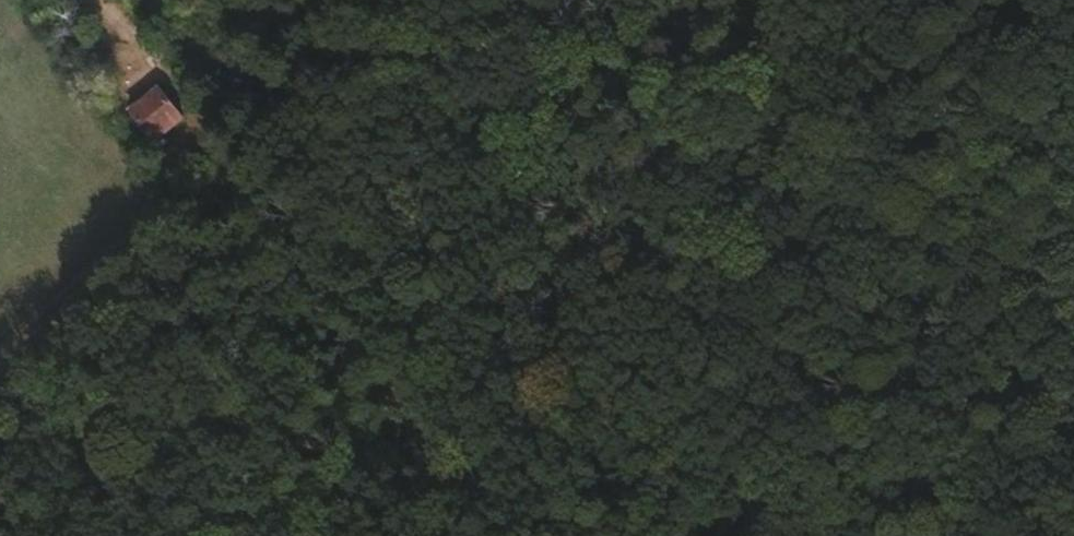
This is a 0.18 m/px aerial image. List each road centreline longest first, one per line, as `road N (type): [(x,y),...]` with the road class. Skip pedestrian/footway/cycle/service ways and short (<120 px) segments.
road 1 (track): [(706,535),(665,432),(629,257),(565,175),(387,7)]
road 2 (track): [(394,0),(0,392)]
road 3 (track): [(629,257),(627,31),(633,0)]

